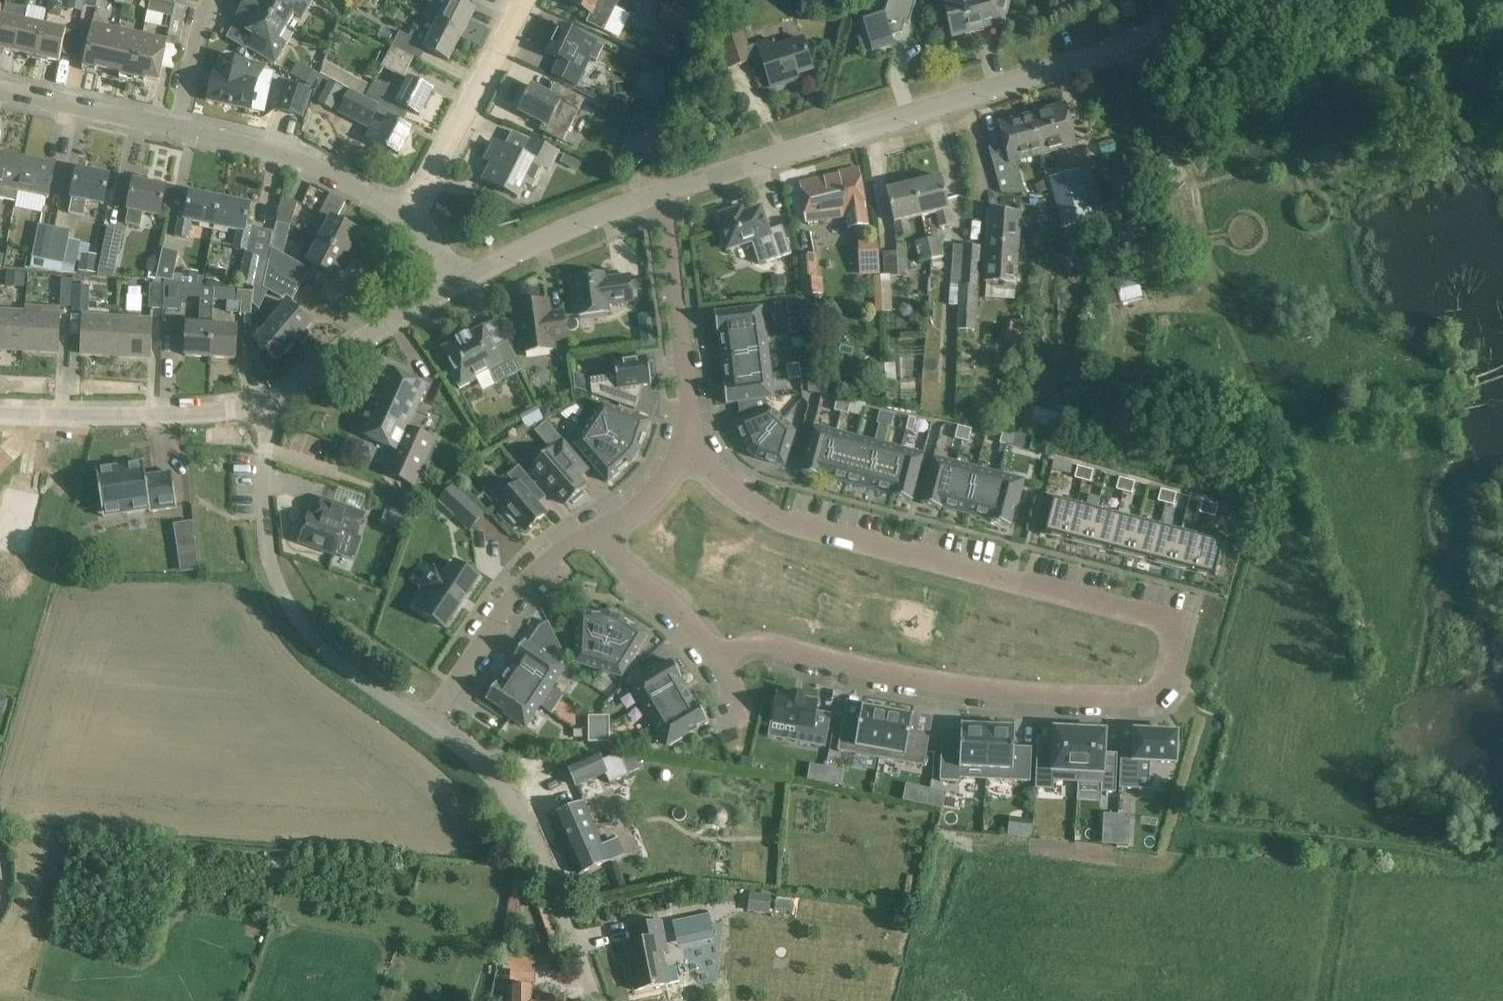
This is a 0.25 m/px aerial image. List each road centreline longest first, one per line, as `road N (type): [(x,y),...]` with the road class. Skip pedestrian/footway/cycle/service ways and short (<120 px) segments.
road 1 (residential): [(692,457),(770,516),(1159,618),(1173,651),(1164,684),(1151,695),(1118,695),(917,680),(757,641),(712,654)]
road 2 (residential): [(660,195),(1091,57),(1164,26),(1188,0)]
road 3 (residential): [(426,725),(330,656),(282,595),(266,519),(268,404)]
road 4 (residential): [(593,1000),(530,833),(493,778),(426,725)]
road 5 (residential): [(0,414),(140,417),(268,404)]
road 6 (residential): [(601,531),(555,554),(521,587),(426,725)]
road 7 (residential): [(660,195),(692,457)]
road 8 (residential): [(410,218),(250,144),(179,130)]
road 9 (residential): [(410,218),(528,0)]
road 10 (residential): [(455,287),(555,233),(660,195)]
road 11 (residential): [(268,404),(455,287)]
road 12 (residential): [(179,130),(0,91)]
road 13 (residential): [(601,531),(712,654)]
road 14 (residential): [(179,130),(210,0)]

